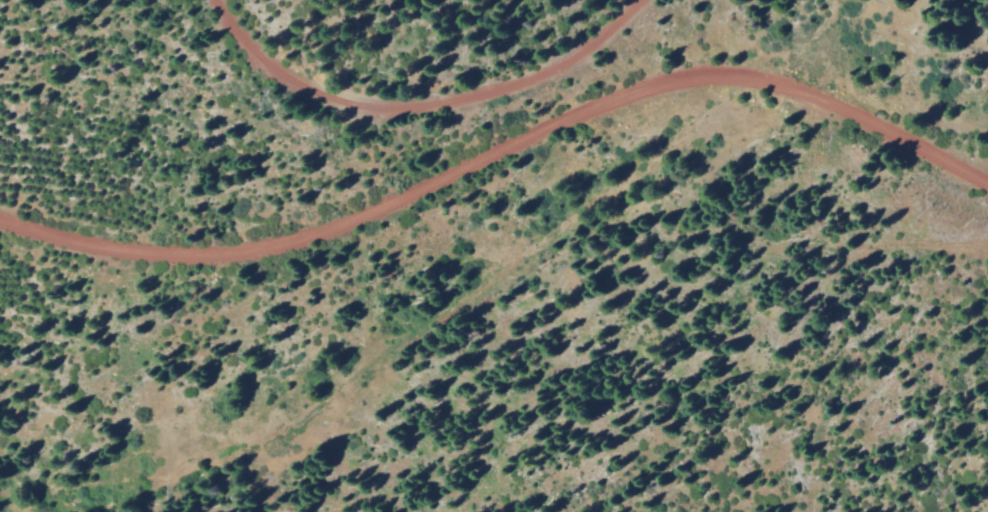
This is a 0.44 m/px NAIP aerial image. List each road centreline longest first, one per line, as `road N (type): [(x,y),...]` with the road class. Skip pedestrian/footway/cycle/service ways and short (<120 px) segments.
road 1 (track): [(987,186),(836,101),(698,65),(612,95),(281,245),(179,256),(53,237),(0,220)]
road 2 (track): [(629,0),(569,58),(449,99),(336,101),(243,42),(212,0)]

